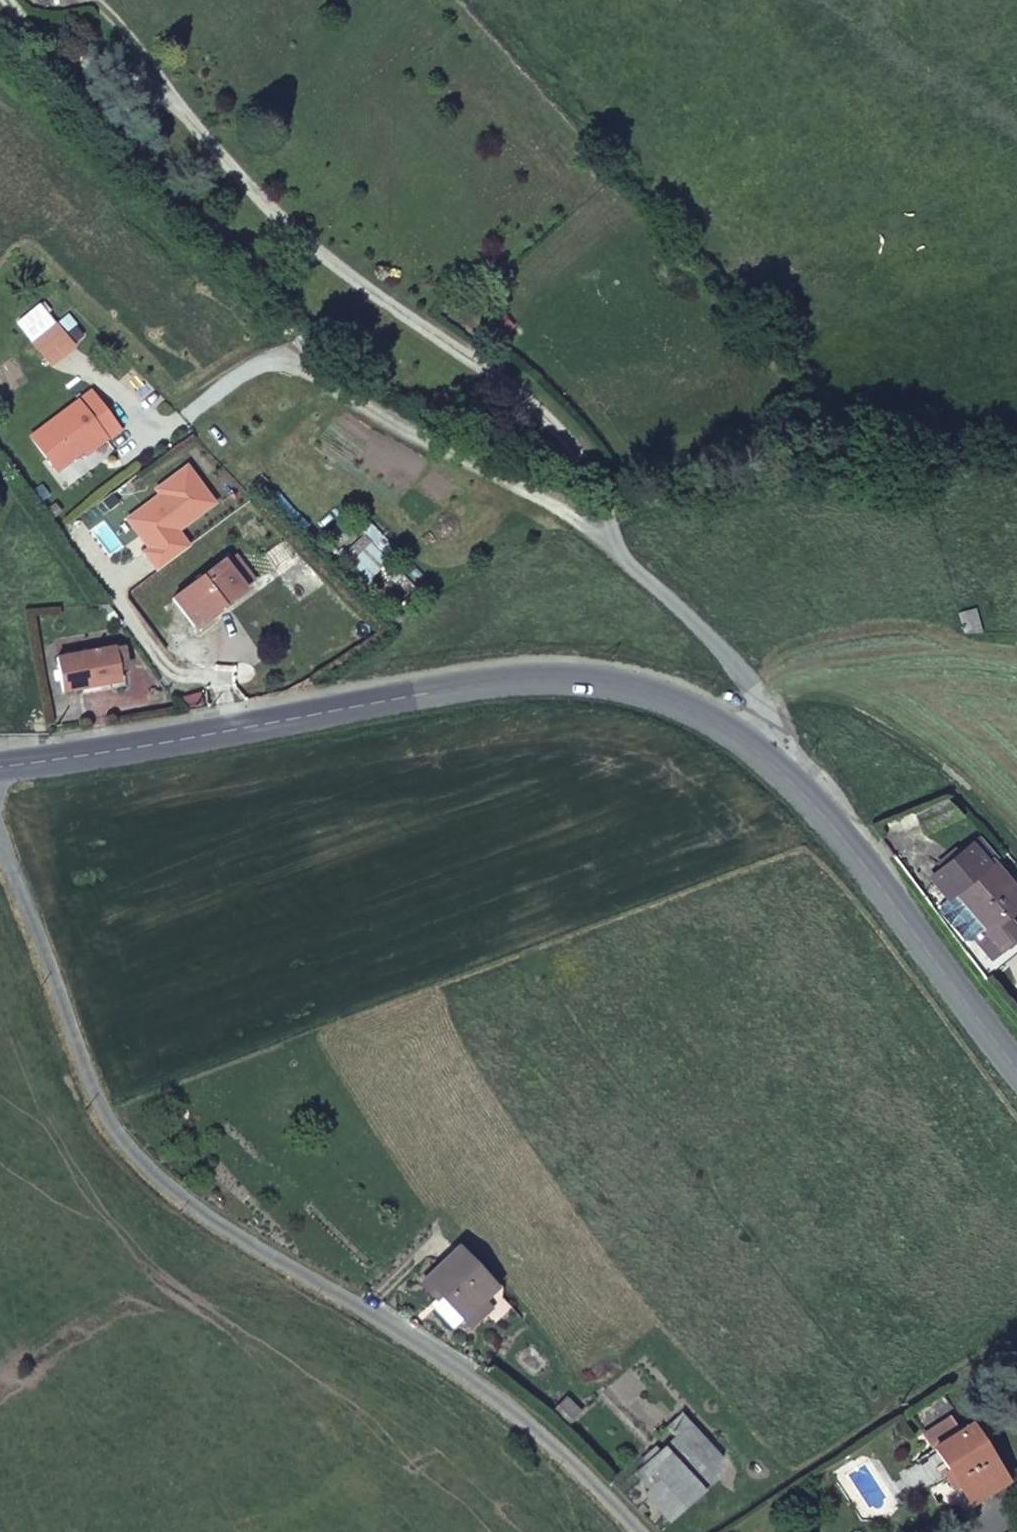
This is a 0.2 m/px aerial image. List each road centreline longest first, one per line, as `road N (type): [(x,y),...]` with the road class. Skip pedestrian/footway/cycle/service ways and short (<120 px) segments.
road 1 (secondary): [(1016,1069),(818,808),(717,723),(627,688),(515,681),(0,768)]
road 2 (unclassified): [(640,1531),(574,1462),(472,1378),(255,1248),(163,1184),(126,1147),(0,844)]

